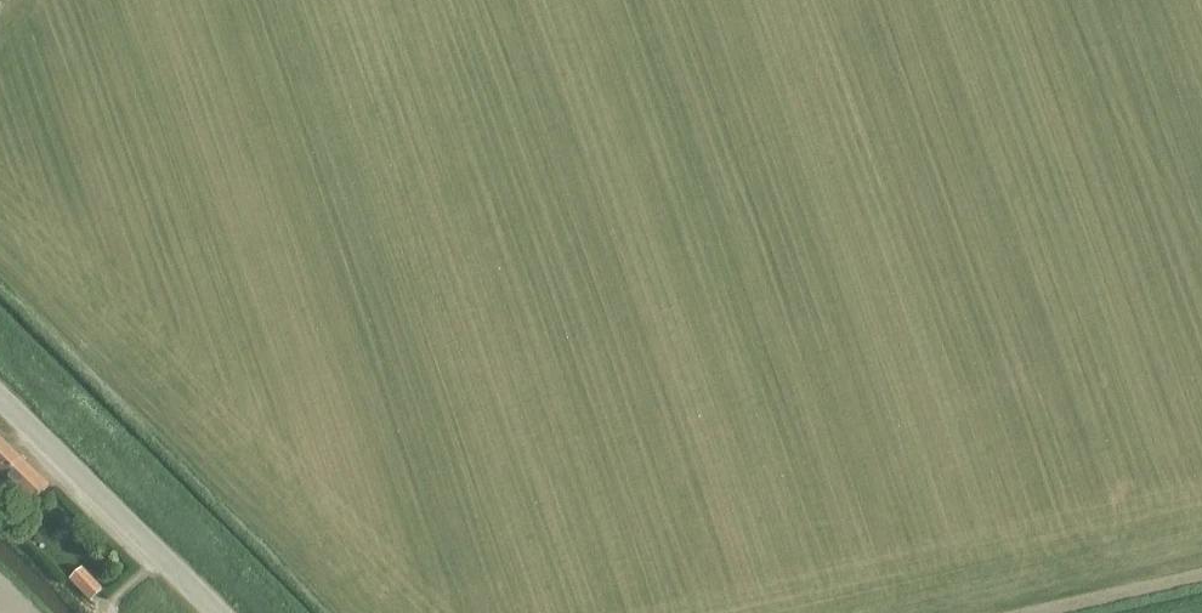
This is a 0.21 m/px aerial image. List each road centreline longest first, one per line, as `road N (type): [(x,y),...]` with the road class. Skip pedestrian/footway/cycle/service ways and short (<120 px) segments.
road 1 (unclassified): [(217,612),(0,399)]

